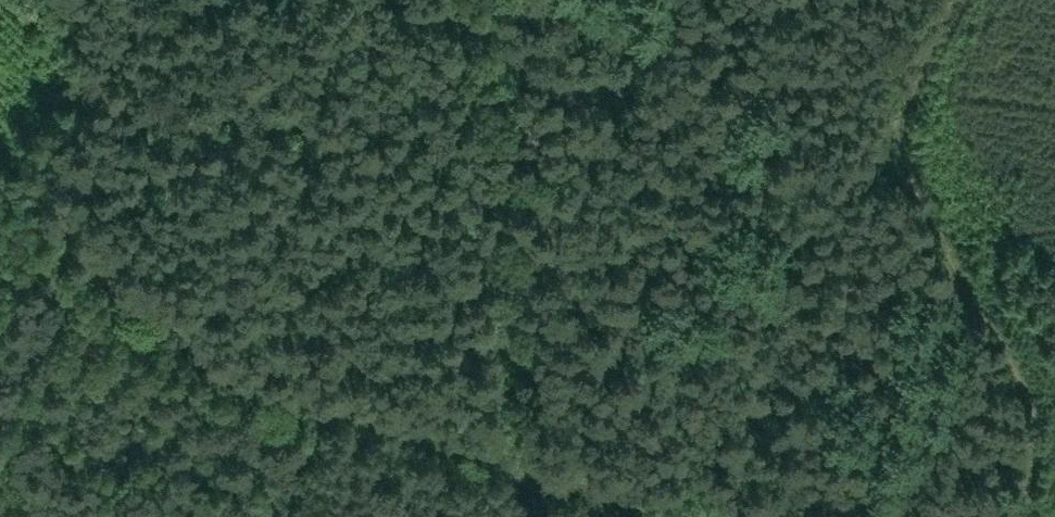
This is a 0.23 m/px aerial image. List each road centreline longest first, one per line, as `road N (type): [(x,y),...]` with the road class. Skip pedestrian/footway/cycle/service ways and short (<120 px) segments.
road 1 (track): [(0,288),(694,516)]
road 2 (track): [(1024,516),(1040,417),(910,179),(913,87),(950,0)]
road 3 (track): [(42,0),(119,78),(0,184)]

